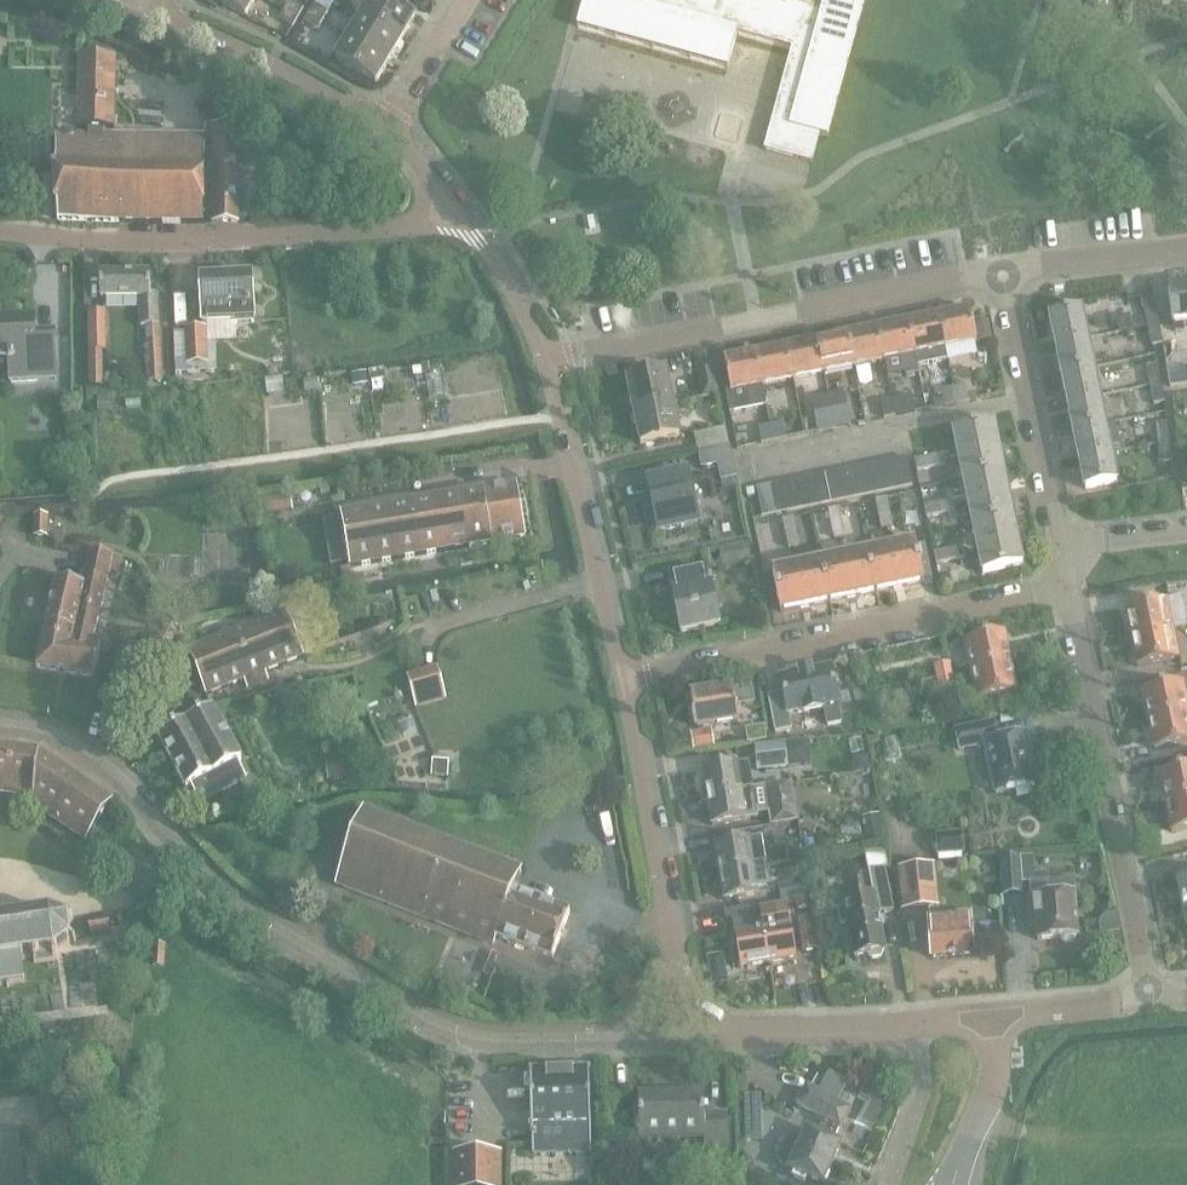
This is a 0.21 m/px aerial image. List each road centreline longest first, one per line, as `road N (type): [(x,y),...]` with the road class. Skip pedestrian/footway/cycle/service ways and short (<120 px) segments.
road 1 (residential): [(605,1039),(499,1038),(452,1027),(229,893),(121,770),(71,731),(0,717)]
road 2 (residential): [(0,231),(88,240),(259,237),(467,223)]
road 3 (residential): [(545,358),(1004,269)]
road 4 (residential): [(627,680),(1071,589)]
road 5 (unclassified): [(1149,989),(1071,589)]
road 6 (residential): [(627,680),(545,358)]
road 7 (unclassified): [(1063,545),(1004,269)]
road 8 (residential): [(676,948),(627,680)]
road 9 (residential): [(388,128),(276,65),(147,8)]
road 10 (residential): [(996,1020),(741,1032)]
road 11 (unclassified): [(1004,269),(1186,249)]
road 12 (unclassified): [(953,1184),(998,1081),(996,1020)]
road 13 (residential): [(996,1020),(1115,1005),(1149,989)]
road 14 (residential): [(545,358),(517,292),(467,223)]
road 15 (residential): [(465,0),(388,128)]
road 16 (residential): [(741,1032),(605,1039)]
road 17 (unclassified): [(1063,545),(1186,533)]
road 18 (residential): [(467,223),(388,128)]

